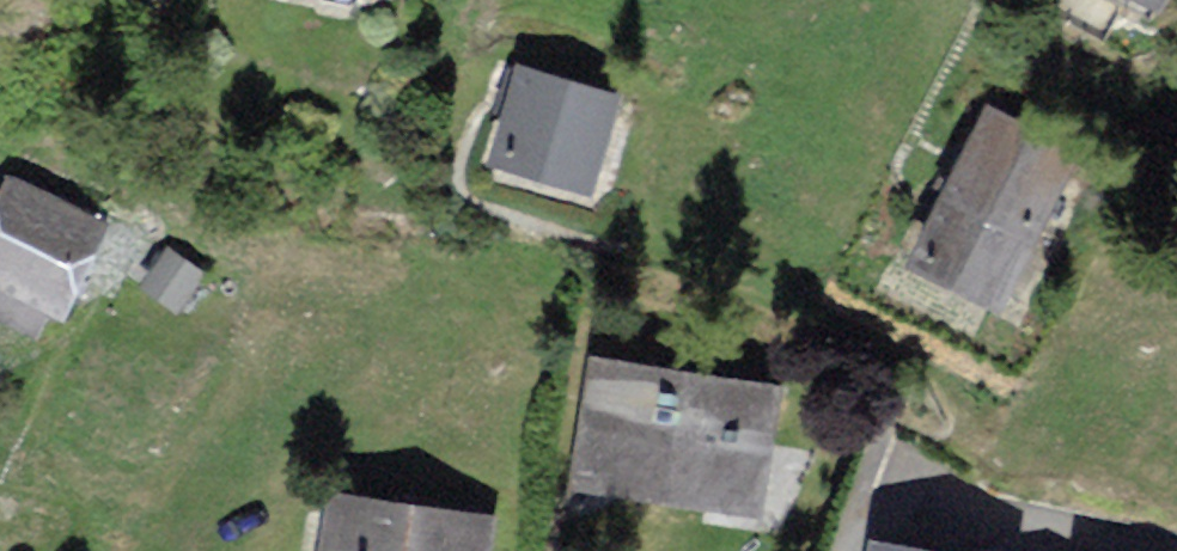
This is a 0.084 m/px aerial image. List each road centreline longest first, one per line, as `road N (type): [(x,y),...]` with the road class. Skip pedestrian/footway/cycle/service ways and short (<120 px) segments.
road 1 (residential): [(1112,550),(922,500),(890,504),(842,550)]

